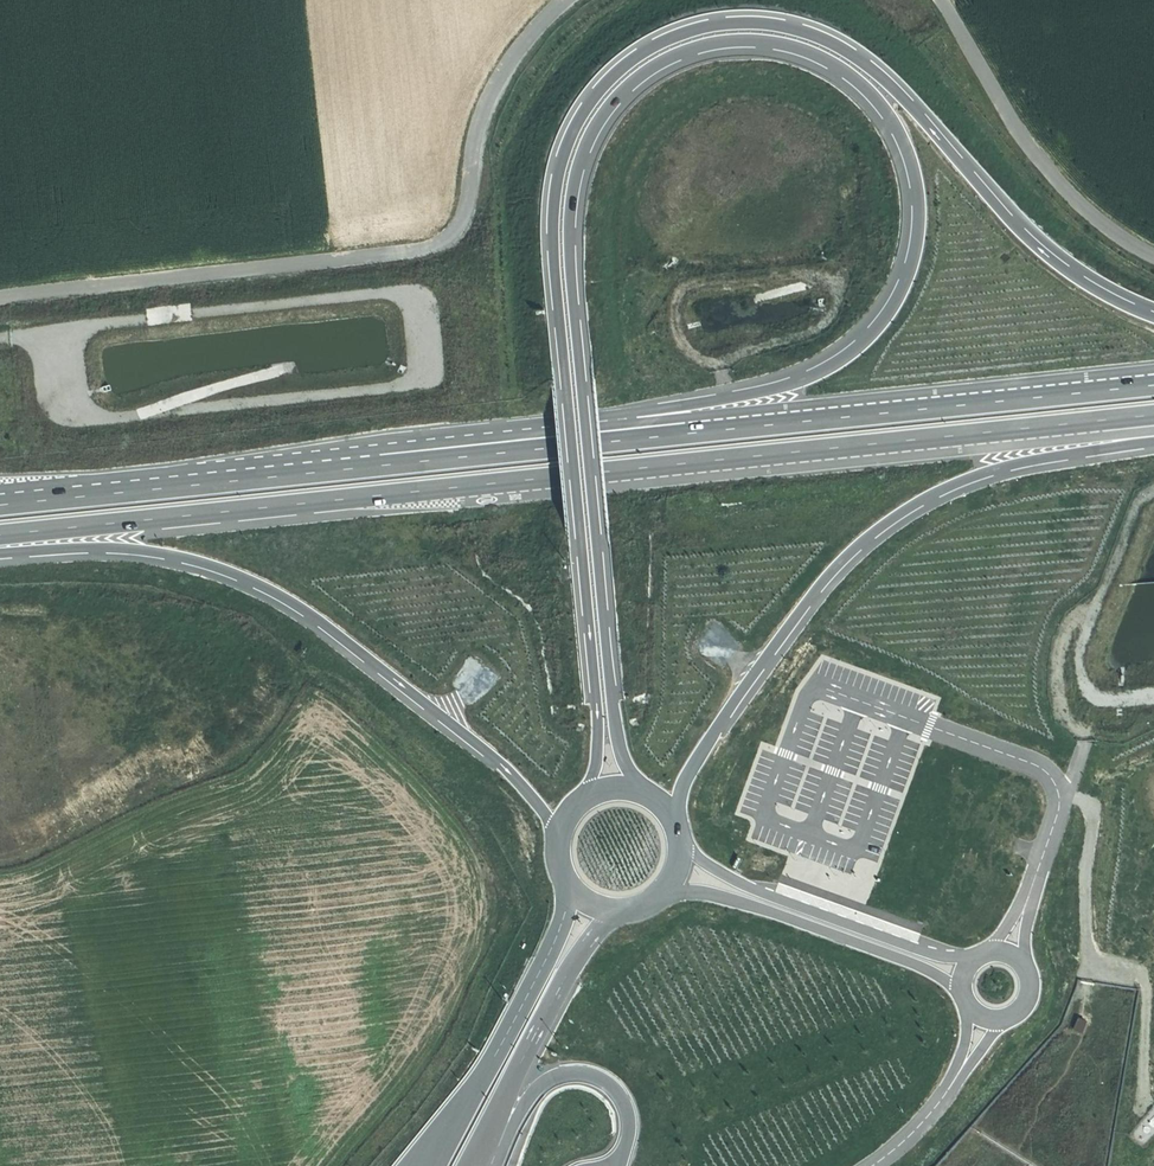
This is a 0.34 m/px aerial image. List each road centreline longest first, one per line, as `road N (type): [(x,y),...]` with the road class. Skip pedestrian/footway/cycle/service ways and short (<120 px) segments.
road 1 (trunk): [(639,781),(616,743),(609,689),(594,533),(581,388),(571,285),(566,231),(576,160),(606,102),(673,49),(741,34),(808,47),(881,105),(903,142),(915,186),(904,277),(881,319),(838,361),(755,395),(634,413),(437,434),(101,495)]
road 2 (trunk): [(1153,319),(1083,284),(1041,253),(895,89),(814,31),(764,18),(717,18),(668,32),(625,56),(589,92),(566,135),(551,206),(598,713),(585,787)]
road 3 (trunk): [(0,535),(1153,415)]
road 4 (trunk): [(1153,385),(101,495)]
road 5 (track): [(0,299),(439,244),(467,212),(495,94),(525,44),(568,0)]
road 6 (trunk): [(0,554),(148,552),(263,587),(318,620),(489,756),(556,832)]
road 7 (trunk): [(671,807),(705,738),(793,628),(849,561),(902,520),(1022,460),(1153,440)]
road 8 (track): [(51,331),(63,402),(87,417),(391,389),(414,378),(424,358),(416,307),(381,294)]
road 9 (track): [(0,584),(107,585),(268,623),(465,764)]
road 10 (track): [(381,294),(0,337)]
road 11 (motorway): [(565,873),(562,905),(536,969),(421,1165)]
road 12 (motorway): [(470,1165),(580,947),(608,913),(638,899)]
road 13 (motorway): [(501,1144),(540,1079),(579,1069),(617,1092),(624,1144)]
road 14 (track): [(940,0),(1033,155)]
road 15 (track): [(1153,258),(1096,219),(1033,155)]

